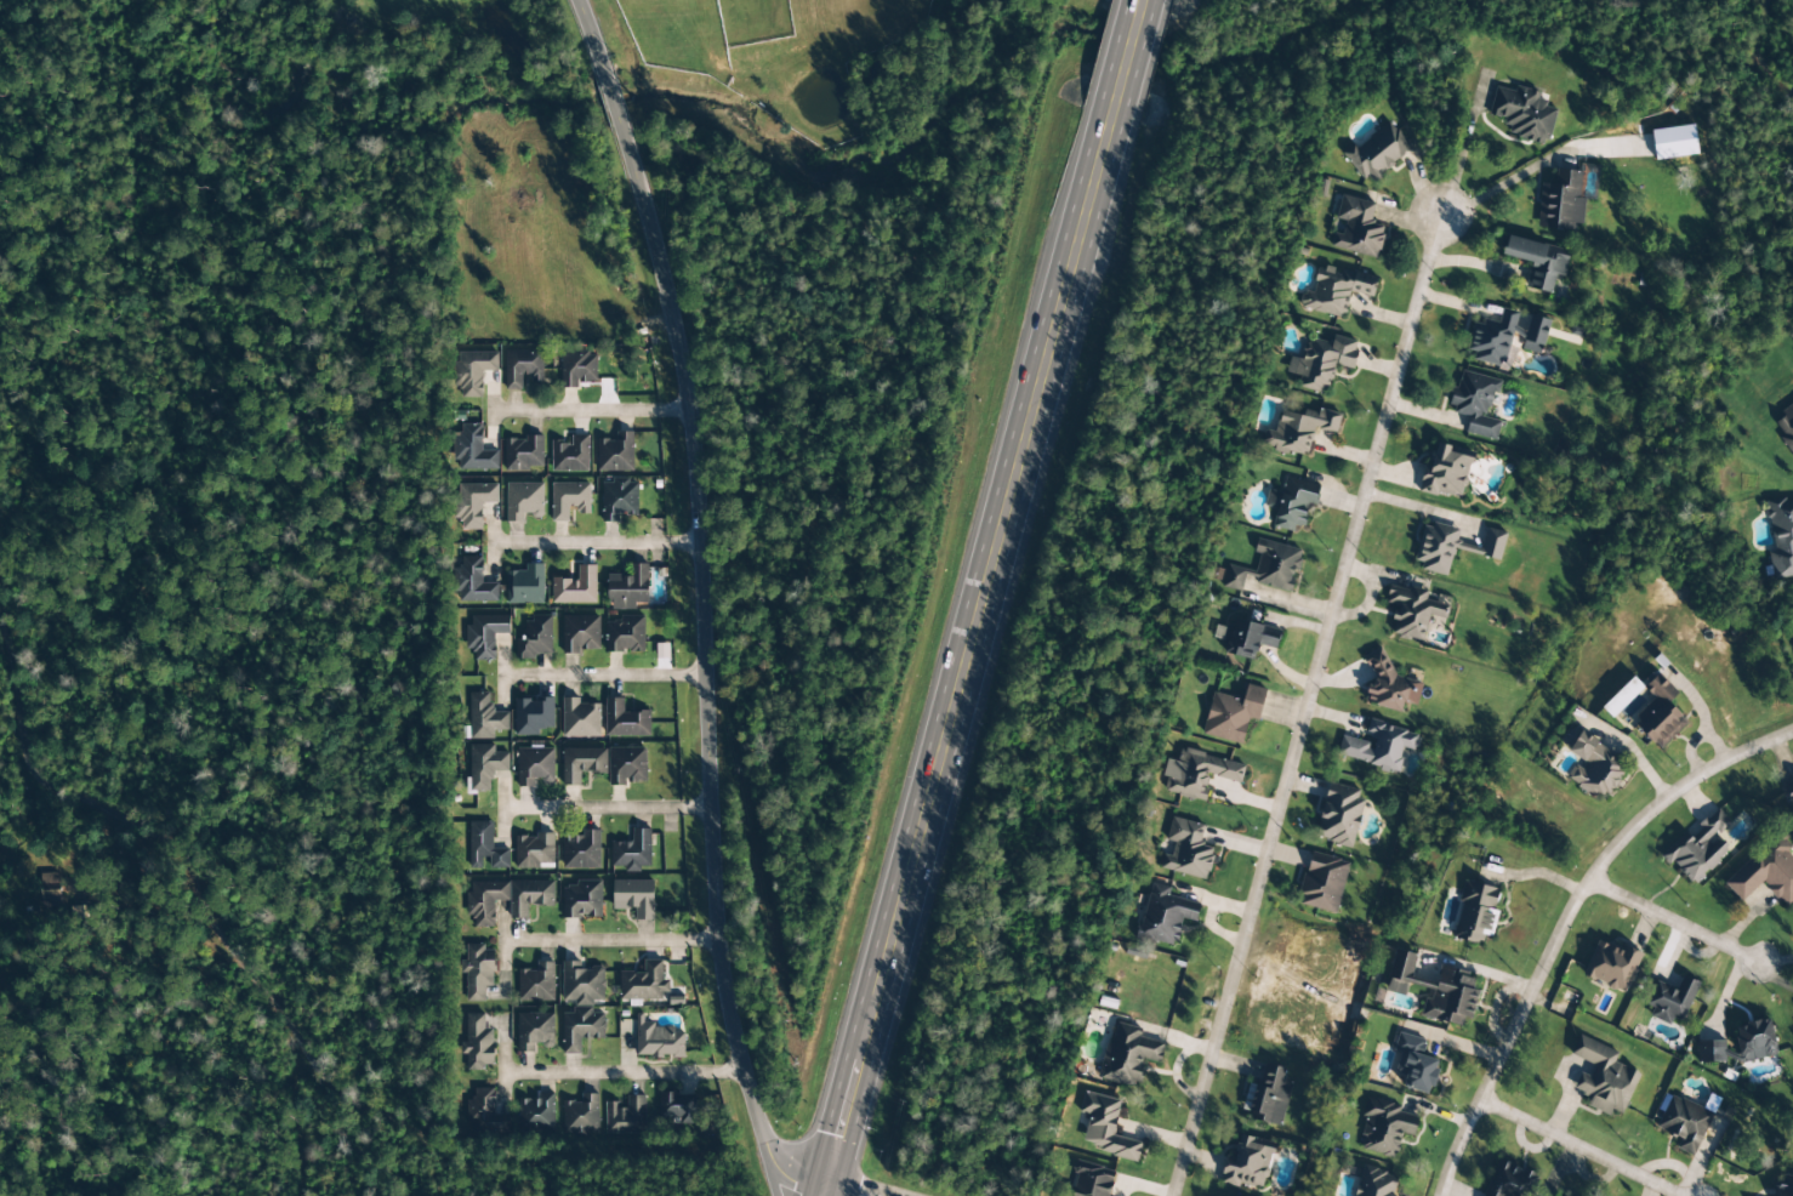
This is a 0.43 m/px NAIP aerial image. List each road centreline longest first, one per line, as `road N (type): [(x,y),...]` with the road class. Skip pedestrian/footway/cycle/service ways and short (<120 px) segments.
road 1 (tertiary): [(825,1174),(767,1144),(728,1030),(710,909),(689,438),(665,298),(620,129)]
road 2 (residential): [(1436,215),(1170,1195)]
road 3 (trunk): [(906,878),(1112,113)]
road 4 (residential): [(1792,734),(1691,776),(1616,842),(1588,878),(1451,1154),(1437,1195)]
road 5 (trunk): [(819,1195),(906,878)]
road 6 (residential): [(738,1072),(502,1073)]
road 7 (residential): [(1476,1100),(1671,1195)]
road 8 (residential): [(712,941),(502,942)]
road 9 (residential): [(708,810),(502,809)]
road 10 (residential): [(698,541),(493,543)]
road 11 (residential): [(700,677),(503,677)]
road 12 (residential): [(1588,878),(1760,964)]
road 13 (residential): [(685,409),(493,411)]

